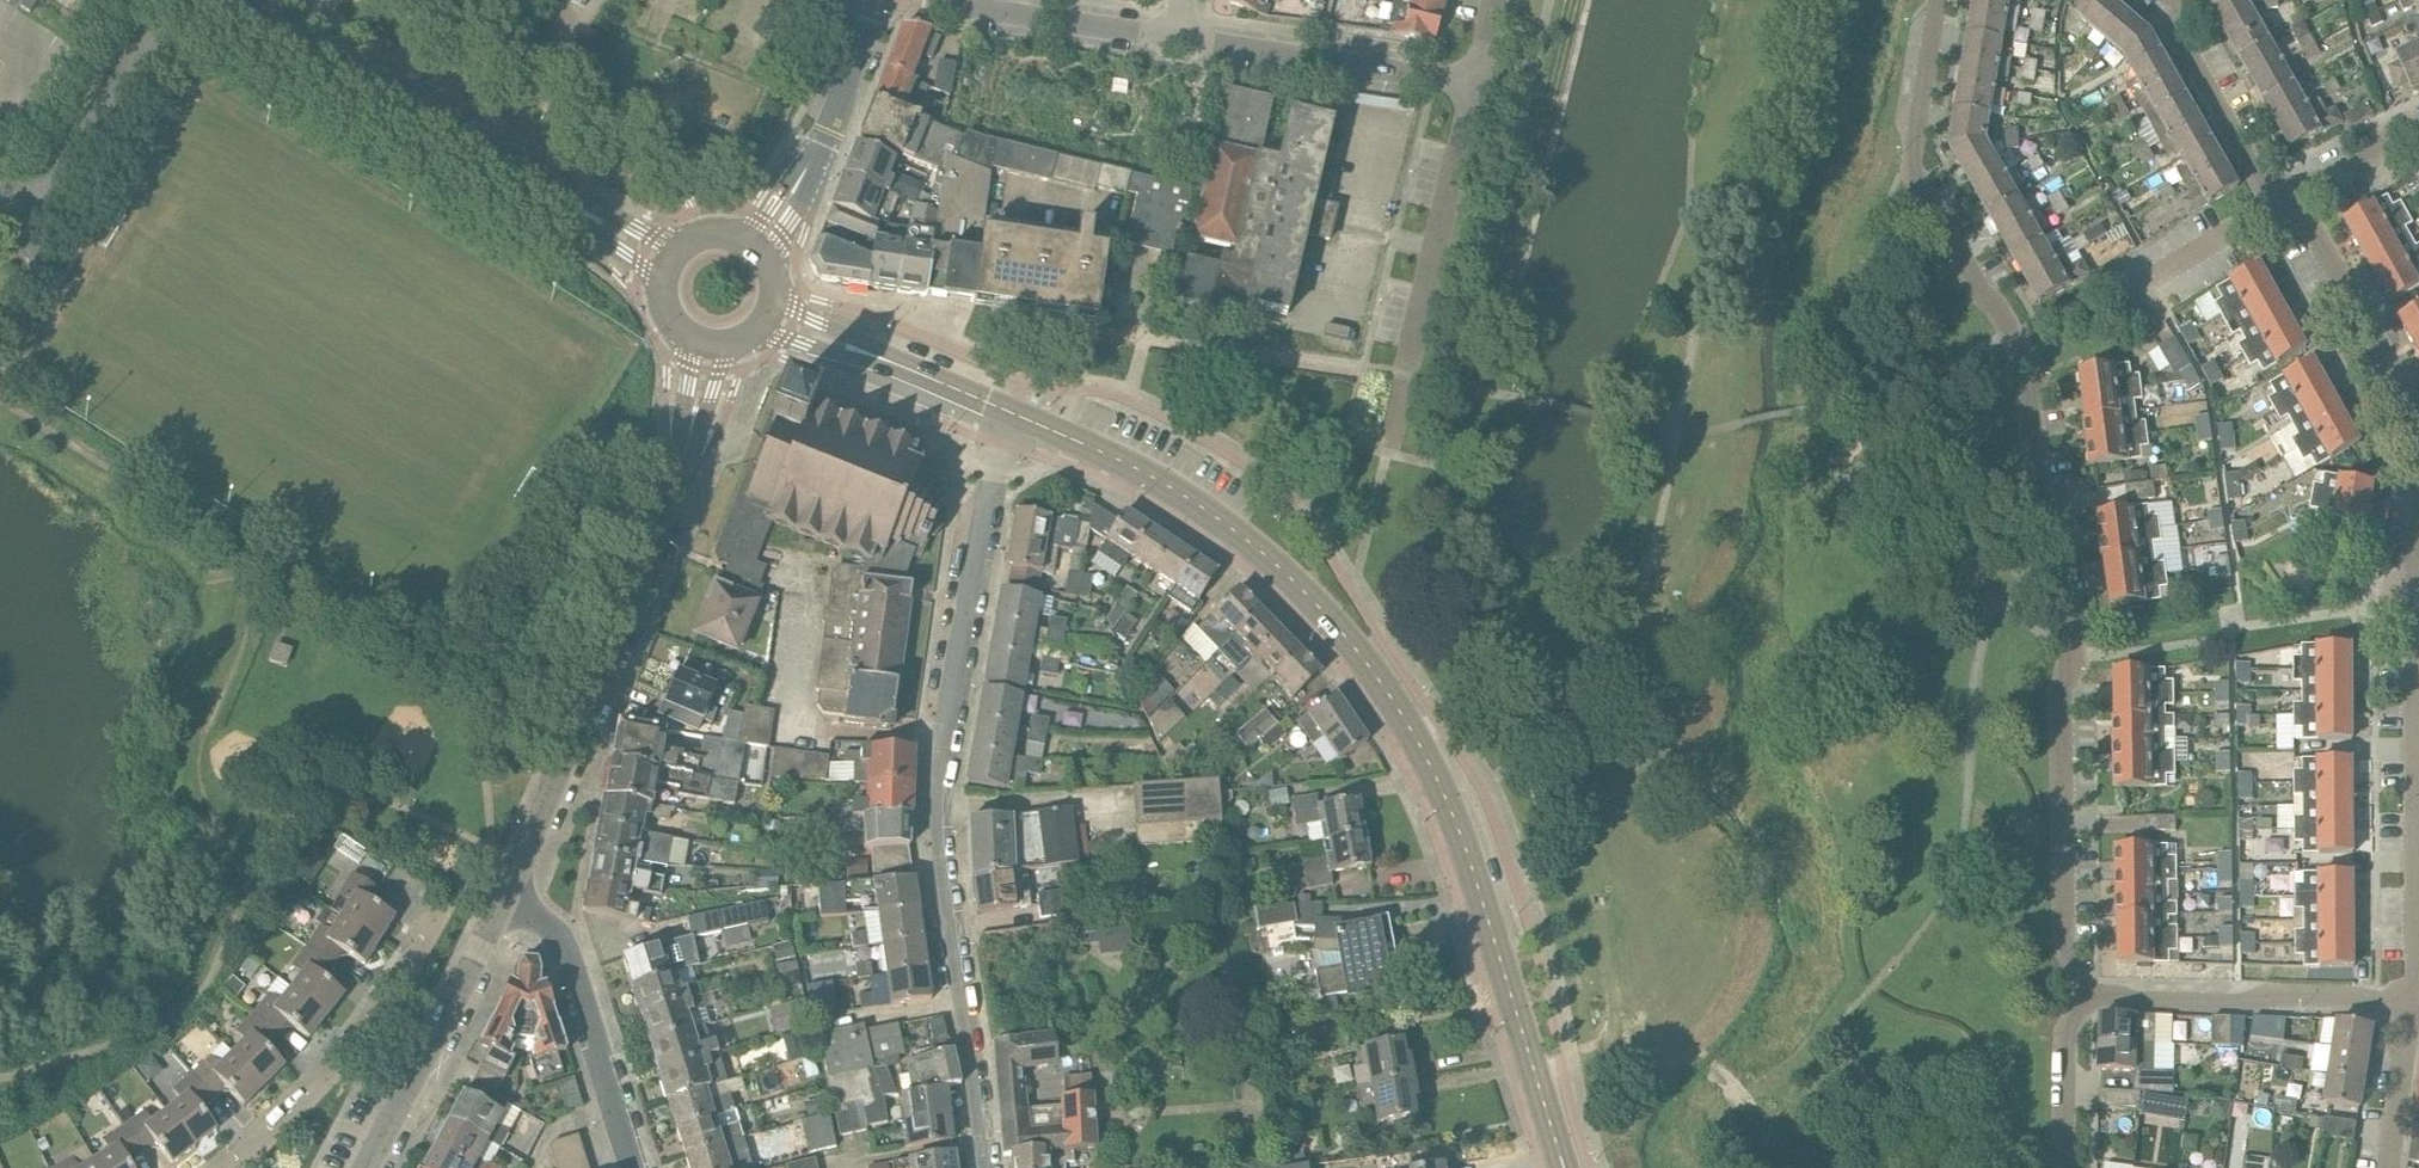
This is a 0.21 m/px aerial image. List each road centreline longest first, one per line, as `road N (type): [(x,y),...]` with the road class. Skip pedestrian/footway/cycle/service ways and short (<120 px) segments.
road 1 (residential): [(2067,996),(2060,686),(2072,666),(2070,625),(2057,597),(2028,401),(2033,369),(1910,162),(1937,0)]
road 2 (tertiary): [(1567,1167),(1478,872),(1406,711),(1349,634),(1283,566),(1189,499),(1011,415)]
road 3 (residential): [(985,1167),(939,808),(1011,415)]
road 4 (residential): [(503,897),(639,585),(710,345)]
road 5 (tertiary): [(669,262),(238,0)]
road 6 (residential): [(2415,1009),(2403,586)]
road 7 (residential): [(2415,1009),(2067,996)]
road 8 (residential): [(227,1167),(371,1026),(444,916)]
road 9 (residential): [(1489,81),(1175,45)]
road 10 (residential): [(633,1167),(558,928),(503,897)]
road 11 (residential): [(379,1167),(503,897)]
road 12 (tertiary): [(753,246),(813,159),(881,0)]
road 13 (tertiary): [(1011,415),(771,310)]
road 14 (residential): [(2418,425),(2293,197)]
road 15 (residential): [(938,0),(1175,45)]
road 16 (residential): [(2293,197),(2255,175),(2186,40),(2185,0)]
road 17 (residential): [(1438,310),(1489,81)]
road 18 (residential): [(2139,285),(2293,197)]
road 19 (residential): [(2064,1167),(2067,996)]
road 20 (residential): [(2389,1167),(2415,1009)]
road 21 (residential): [(2293,197),(2374,154),(2383,133),(2418,121)]

